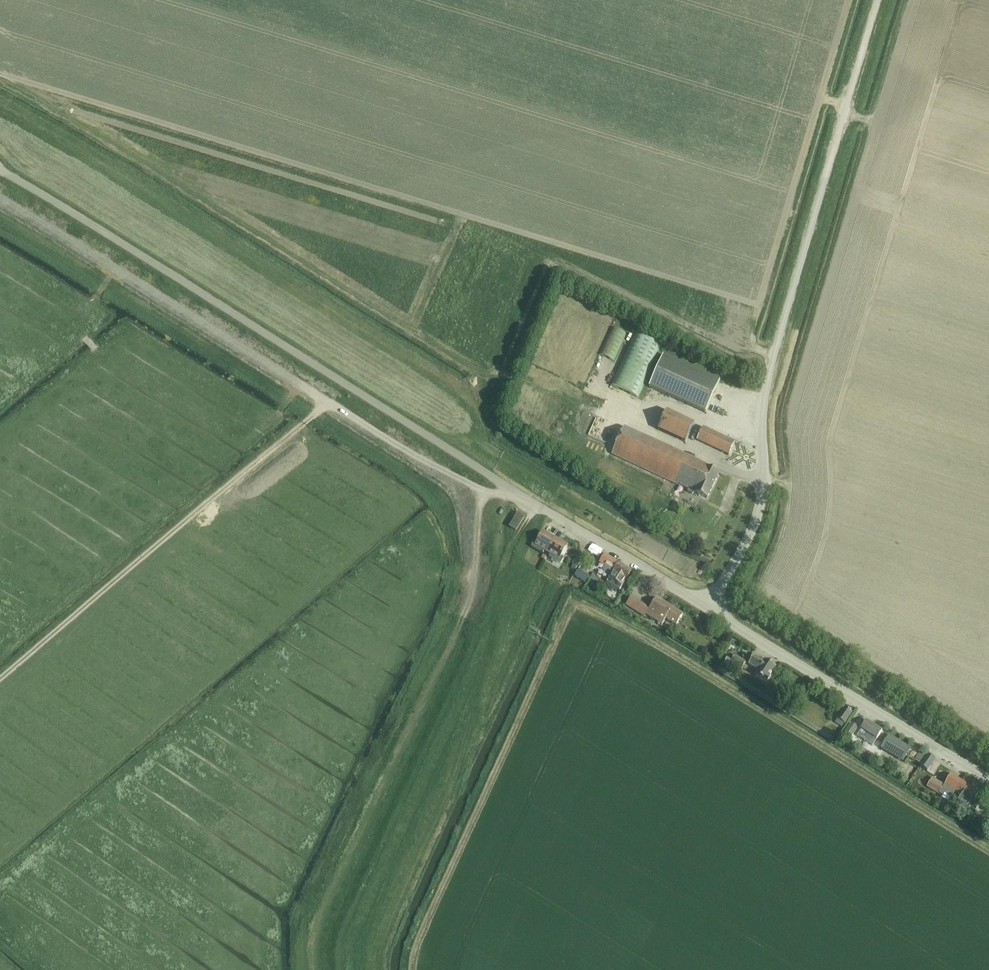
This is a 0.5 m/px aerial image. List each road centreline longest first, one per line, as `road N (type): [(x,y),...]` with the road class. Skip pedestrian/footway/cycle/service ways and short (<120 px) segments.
road 1 (tertiary): [(707,609),(0,171)]
road 2 (track): [(0,685),(330,404),(445,475),(522,497)]
road 3 (unclassified): [(707,609),(760,506),(773,355),(877,0)]
road 4 (track): [(480,490),(475,582),(319,925),(314,969)]
road 5 (tertiary): [(988,782),(707,609)]
road 6 (track): [(475,582),(423,579),(388,641)]

